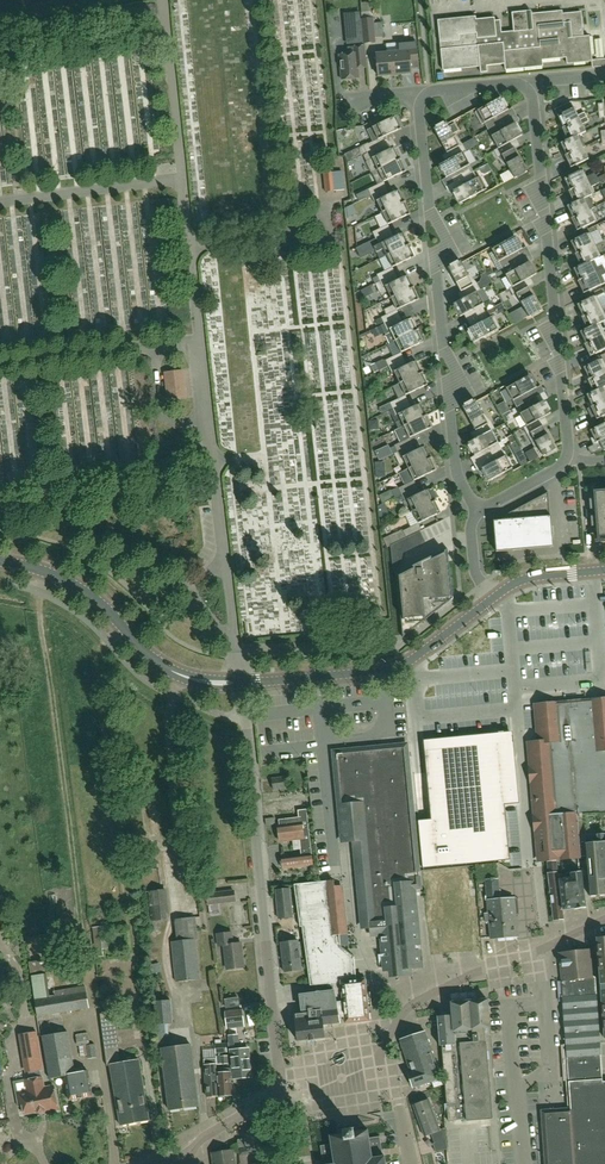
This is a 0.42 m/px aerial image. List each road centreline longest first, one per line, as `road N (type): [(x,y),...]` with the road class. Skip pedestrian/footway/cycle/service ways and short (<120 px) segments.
road 1 (residential): [(475,513),(456,472),(449,410),(460,379),(444,346),(435,262),(448,242),(429,206),(419,92)]
road 2 (residential): [(267,1101),(280,1079),(244,716)]
road 3 (residential): [(567,459),(531,81)]
road 4 (track): [(82,930),(40,592)]
road 5 (residential): [(604,919),(539,952),(547,1070),(515,1085),(524,1163)]
road 6 (track): [(107,641),(97,661),(131,941)]
road 7 (residential): [(244,716),(221,715),(151,684),(76,612),(0,582)]
road 8 (secondary): [(495,596),(394,668),(240,683)]
road 9 (secondary): [(240,683),(181,676),(67,583),(0,563)]

